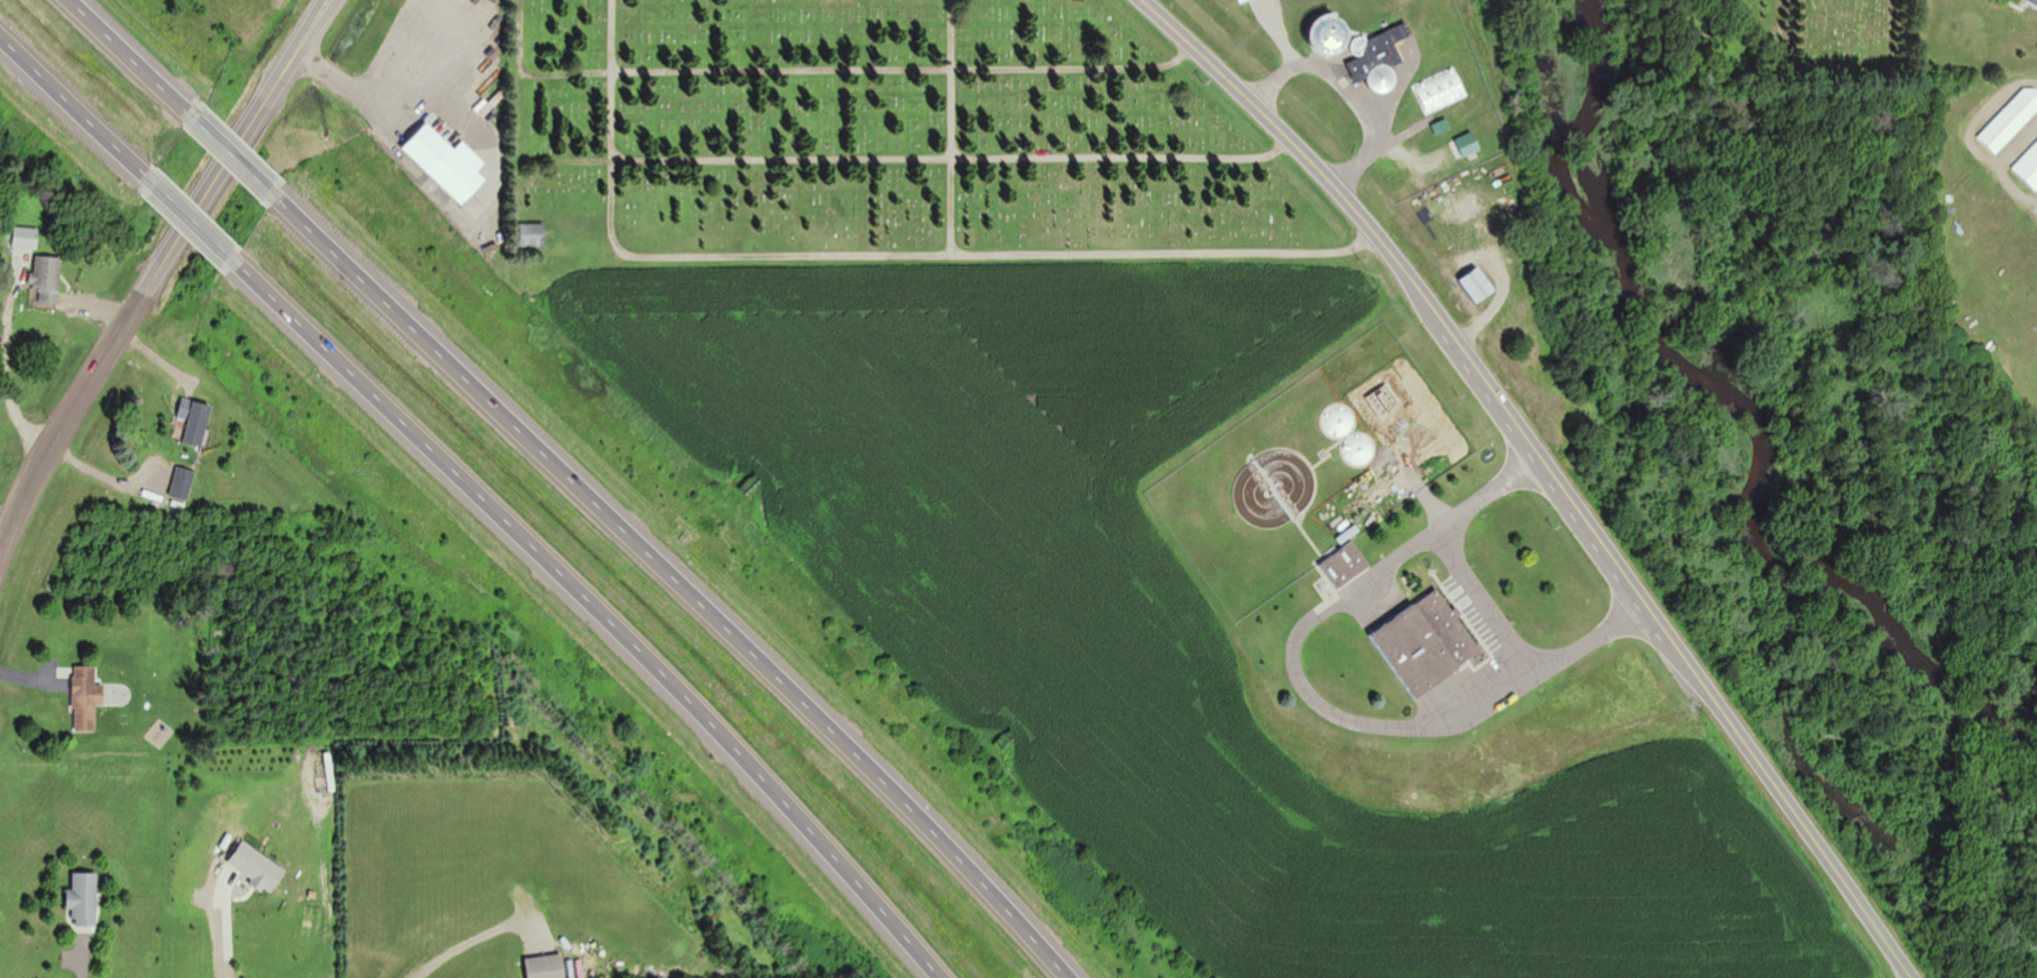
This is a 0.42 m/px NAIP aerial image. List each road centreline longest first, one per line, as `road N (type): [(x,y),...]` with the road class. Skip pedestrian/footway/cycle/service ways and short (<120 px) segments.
road 1 (secondary): [(1911,977),(1409,278),(1323,178),(1139,0)]
road 2 (motorway): [(1071,977),(805,700),(281,199)]
road 3 (motorway): [(237,264),(634,655),(931,977)]
road 4 (secondary): [(0,554),(68,416),(325,0)]
road 5 (motorway): [(0,43),(140,177)]
road 6 (motorway): [(195,116),(74,0)]
road 7 (motorway): [(140,177),(237,264)]

